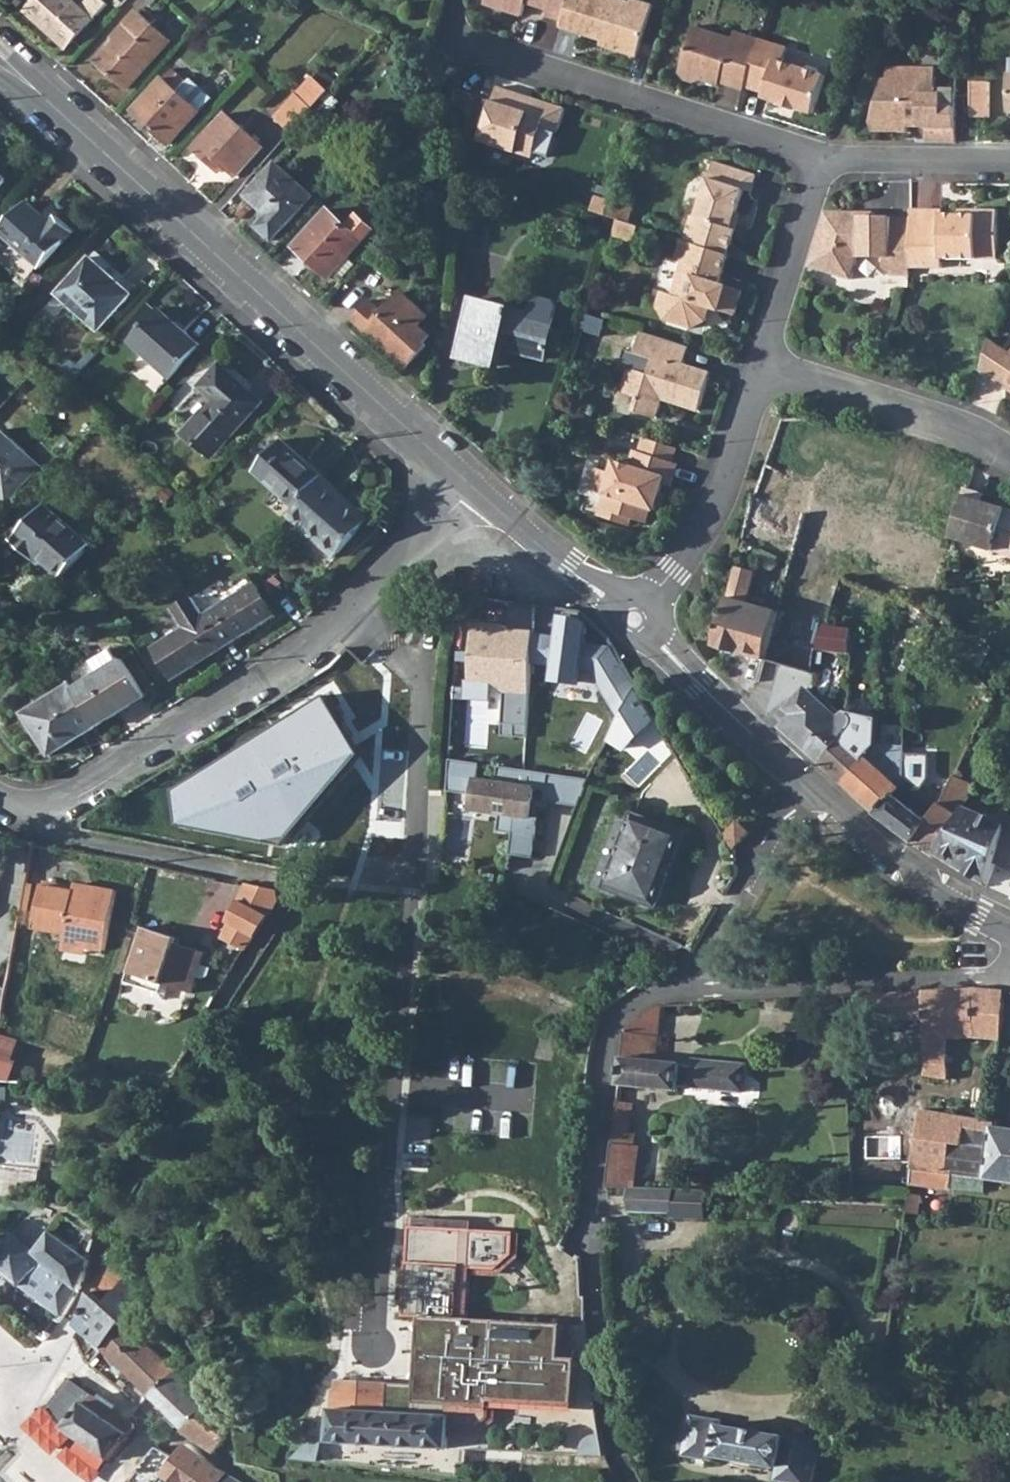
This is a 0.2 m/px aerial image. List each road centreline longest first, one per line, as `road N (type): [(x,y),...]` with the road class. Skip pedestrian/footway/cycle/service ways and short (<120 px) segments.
road 1 (residential): [(0,60),(474,488)]
road 2 (residential): [(474,488),(316,643),(87,791),(46,808),(0,796)]
road 3 (residential): [(637,621),(879,849),(1009,929)]
road 4 (residential): [(826,159),(457,39),(447,57)]
road 5 (residential): [(637,621),(712,517),(763,362)]
road 6 (residential): [(1009,452),(763,362)]
road 7 (residential): [(763,362),(826,159)]
road 8 (residential): [(474,488),(637,621)]
road 9 (residential): [(1009,162),(826,159)]

